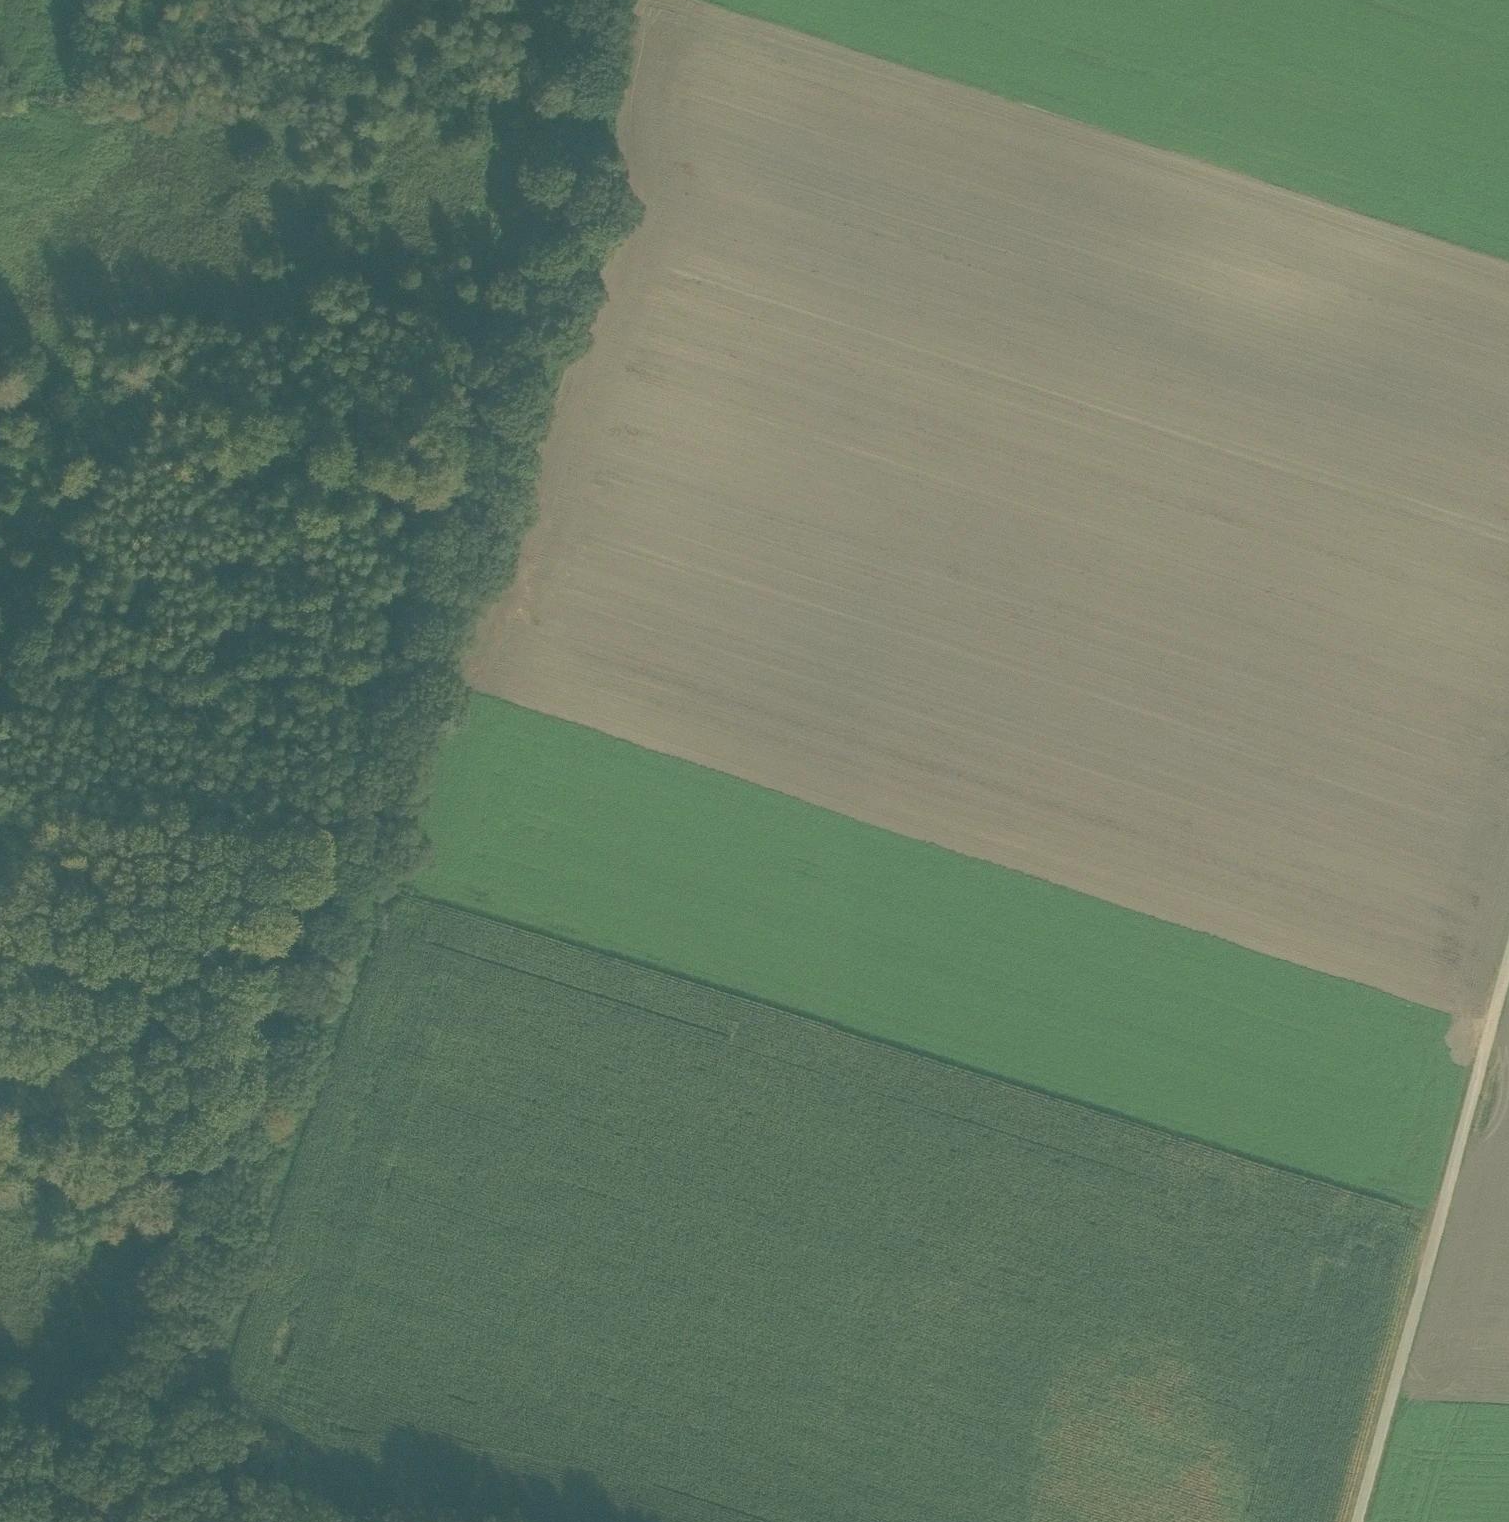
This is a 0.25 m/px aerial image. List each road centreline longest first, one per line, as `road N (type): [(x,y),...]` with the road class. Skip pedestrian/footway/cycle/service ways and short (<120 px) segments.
road 1 (track): [(552,0),(504,270),(386,688),(75,1519)]
road 2 (track): [(1358,1521),(1508,963)]
road 3 (track): [(50,1521),(162,1513),(406,1521)]

